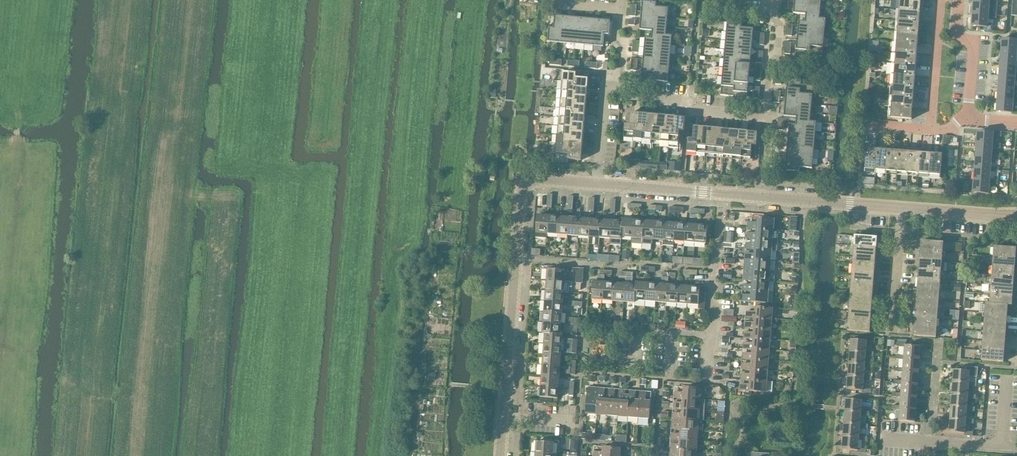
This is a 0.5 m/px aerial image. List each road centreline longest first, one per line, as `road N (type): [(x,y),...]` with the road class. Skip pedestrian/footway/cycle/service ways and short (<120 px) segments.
road 1 (secondary): [(500,455),(522,197),(527,184),(543,179),(598,183)]
road 2 (residential): [(766,117),(620,98),(613,89)]
road 3 (residential): [(711,339),(721,192)]
road 4 (secondary): [(759,195),(900,207)]
road 5 (residential): [(1016,449),(878,437)]
road 6 (residential): [(930,130),(941,0)]
road 7 (residential): [(891,337),(900,207)]
road 8 (residential): [(969,121),(974,47),(957,35),(960,0)]
road 9 (secondary): [(598,183),(721,192)]
road 10 (residential): [(766,117),(780,24),(770,0)]

